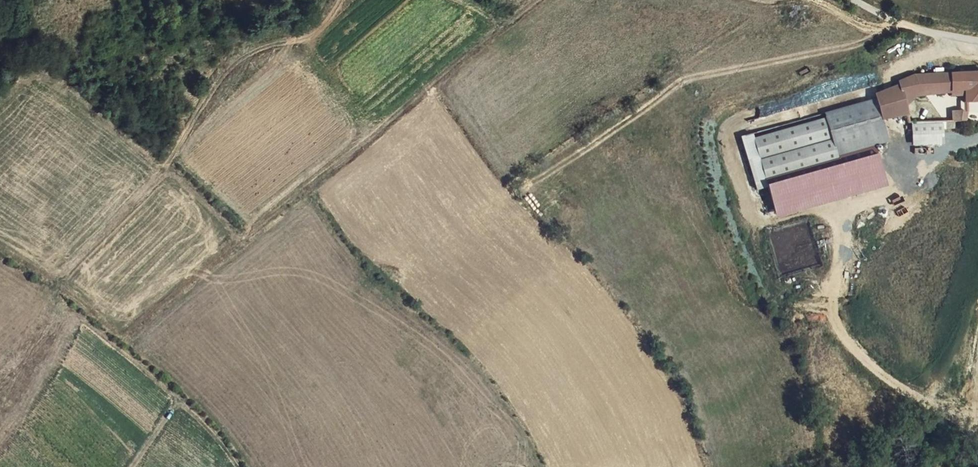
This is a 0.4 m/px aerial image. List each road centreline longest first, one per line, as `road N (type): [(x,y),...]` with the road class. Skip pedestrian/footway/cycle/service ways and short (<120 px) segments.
road 1 (unclassified): [(977,40),(903,26),(851,0)]

